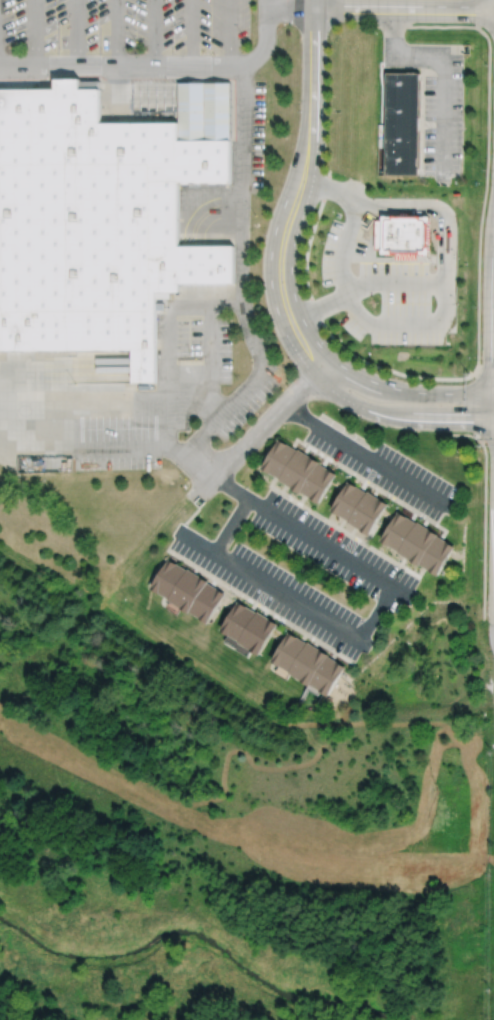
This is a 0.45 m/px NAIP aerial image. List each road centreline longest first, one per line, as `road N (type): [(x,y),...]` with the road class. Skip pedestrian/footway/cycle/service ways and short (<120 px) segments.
road 1 (residential): [(313,106),(270,272),(284,330),(315,375)]
road 2 (residential): [(332,358),(301,317),(291,273),(315,162),(313,106)]
road 3 (residential): [(193,501),(332,358)]
road 4 (residential): [(315,375),(378,414),(493,420)]
road 5 (residential): [(493,11),(315,9)]
road 6 (residential): [(493,394),(394,388),(332,358)]

